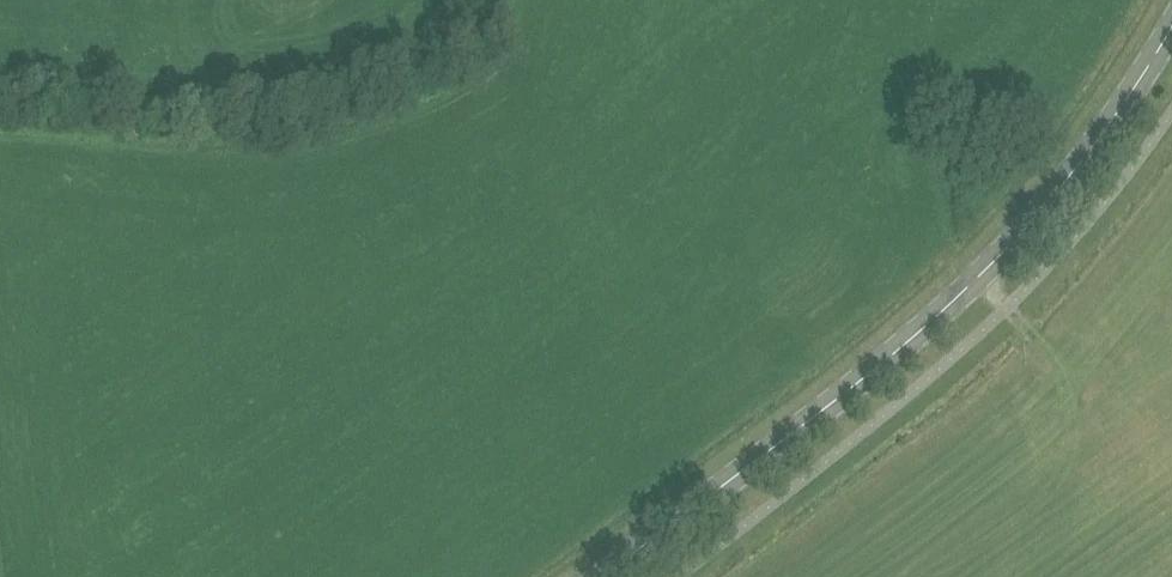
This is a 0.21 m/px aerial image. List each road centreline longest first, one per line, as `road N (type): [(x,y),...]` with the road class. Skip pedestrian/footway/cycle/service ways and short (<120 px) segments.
road 1 (secondary): [(1171,27),(1097,141),(961,295),(602,576)]

